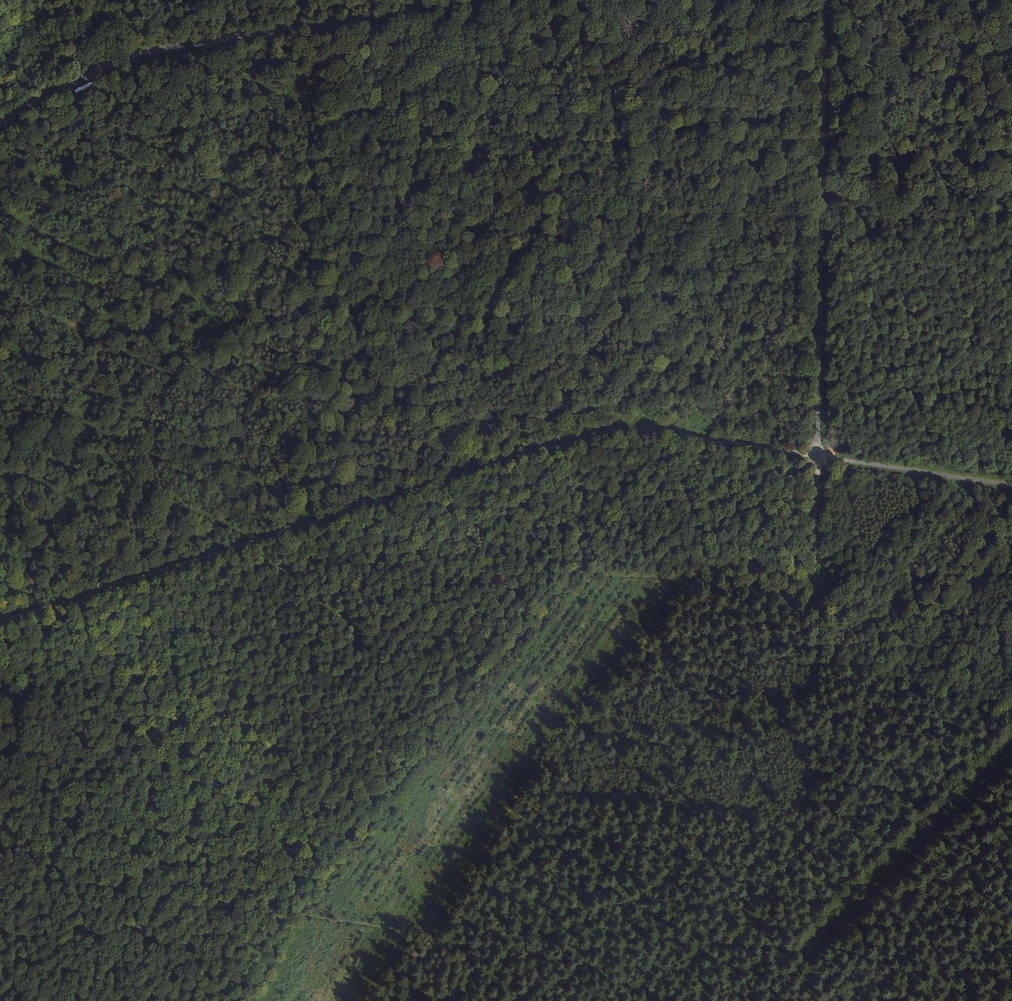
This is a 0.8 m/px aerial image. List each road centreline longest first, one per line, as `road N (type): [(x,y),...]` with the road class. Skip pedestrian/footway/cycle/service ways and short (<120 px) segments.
road 1 (track): [(818,457),(770,515),(577,707),(433,935)]
road 2 (track): [(0,869),(387,921),(433,935),(462,968),(525,1000)]
road 3 (track): [(818,457),(814,1000)]
road 4 (track): [(306,522),(515,451),(616,426),(818,457)]
road 5 (track): [(306,522),(314,46),(306,23)]
road 6 (primary): [(0,127),(124,55),(450,0)]
road 7 (track): [(818,457),(828,0)]
road 8 (track): [(0,625),(306,522)]
road 9 (track): [(1011,485),(818,457)]

